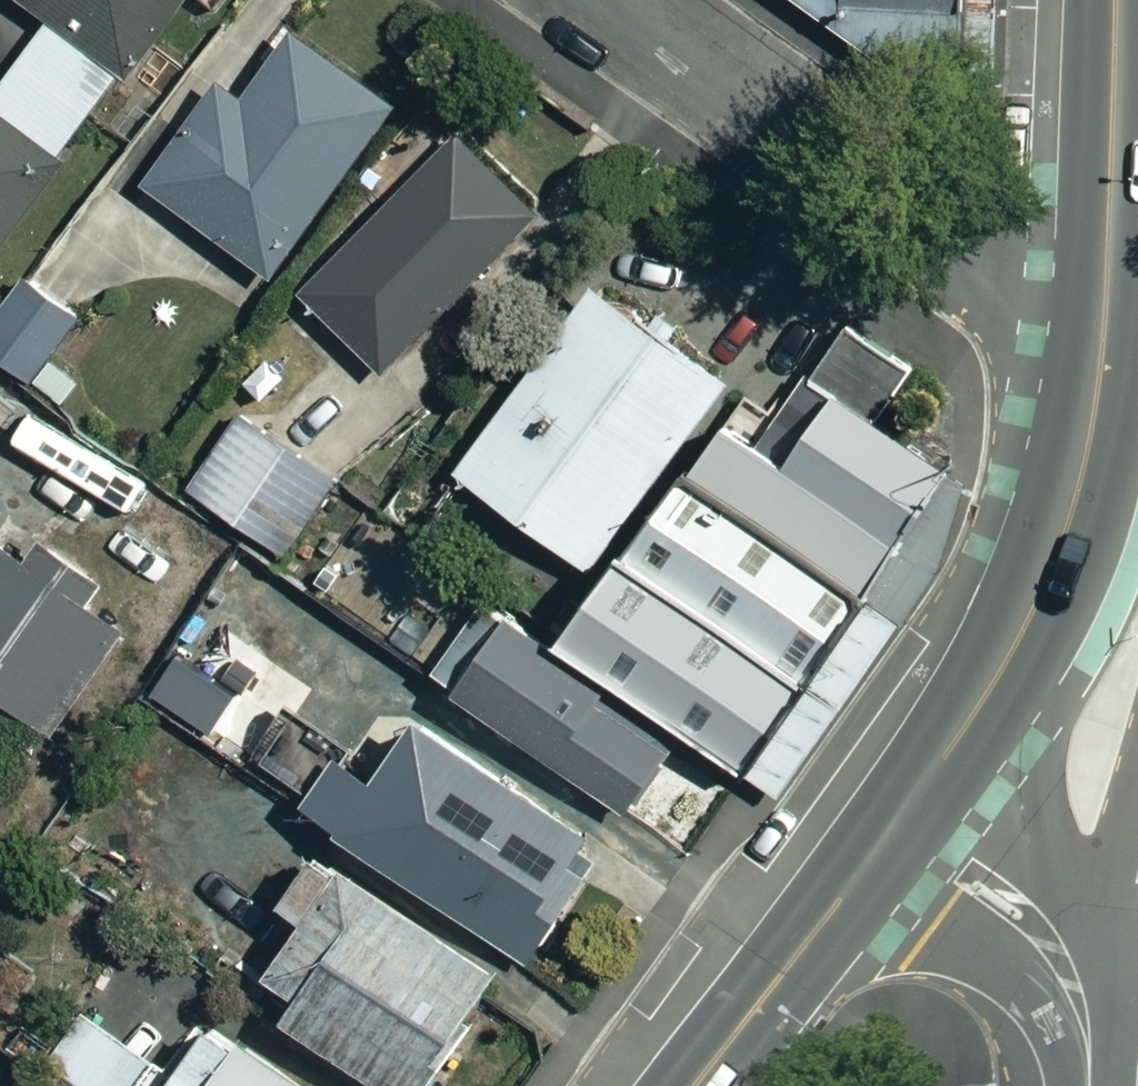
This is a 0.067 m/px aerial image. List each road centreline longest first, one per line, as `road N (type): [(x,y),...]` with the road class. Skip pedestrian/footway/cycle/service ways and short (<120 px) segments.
road 1 (secondary): [(1100,340),(1066,497),(1015,638),(941,757),(850,877)]
road 2 (residential): [(621,0),(1100,340)]
road 3 (residential): [(850,877),(947,910),(1041,975),(1081,1045),(1086,1085)]
road 4 (secondary): [(850,877),(699,1085)]
road 5 (residential): [(1092,1085),(1137,880)]
road 6 (secondary): [(1108,196),(1115,0)]
road 7 (secondary): [(1100,340),(1108,196)]

